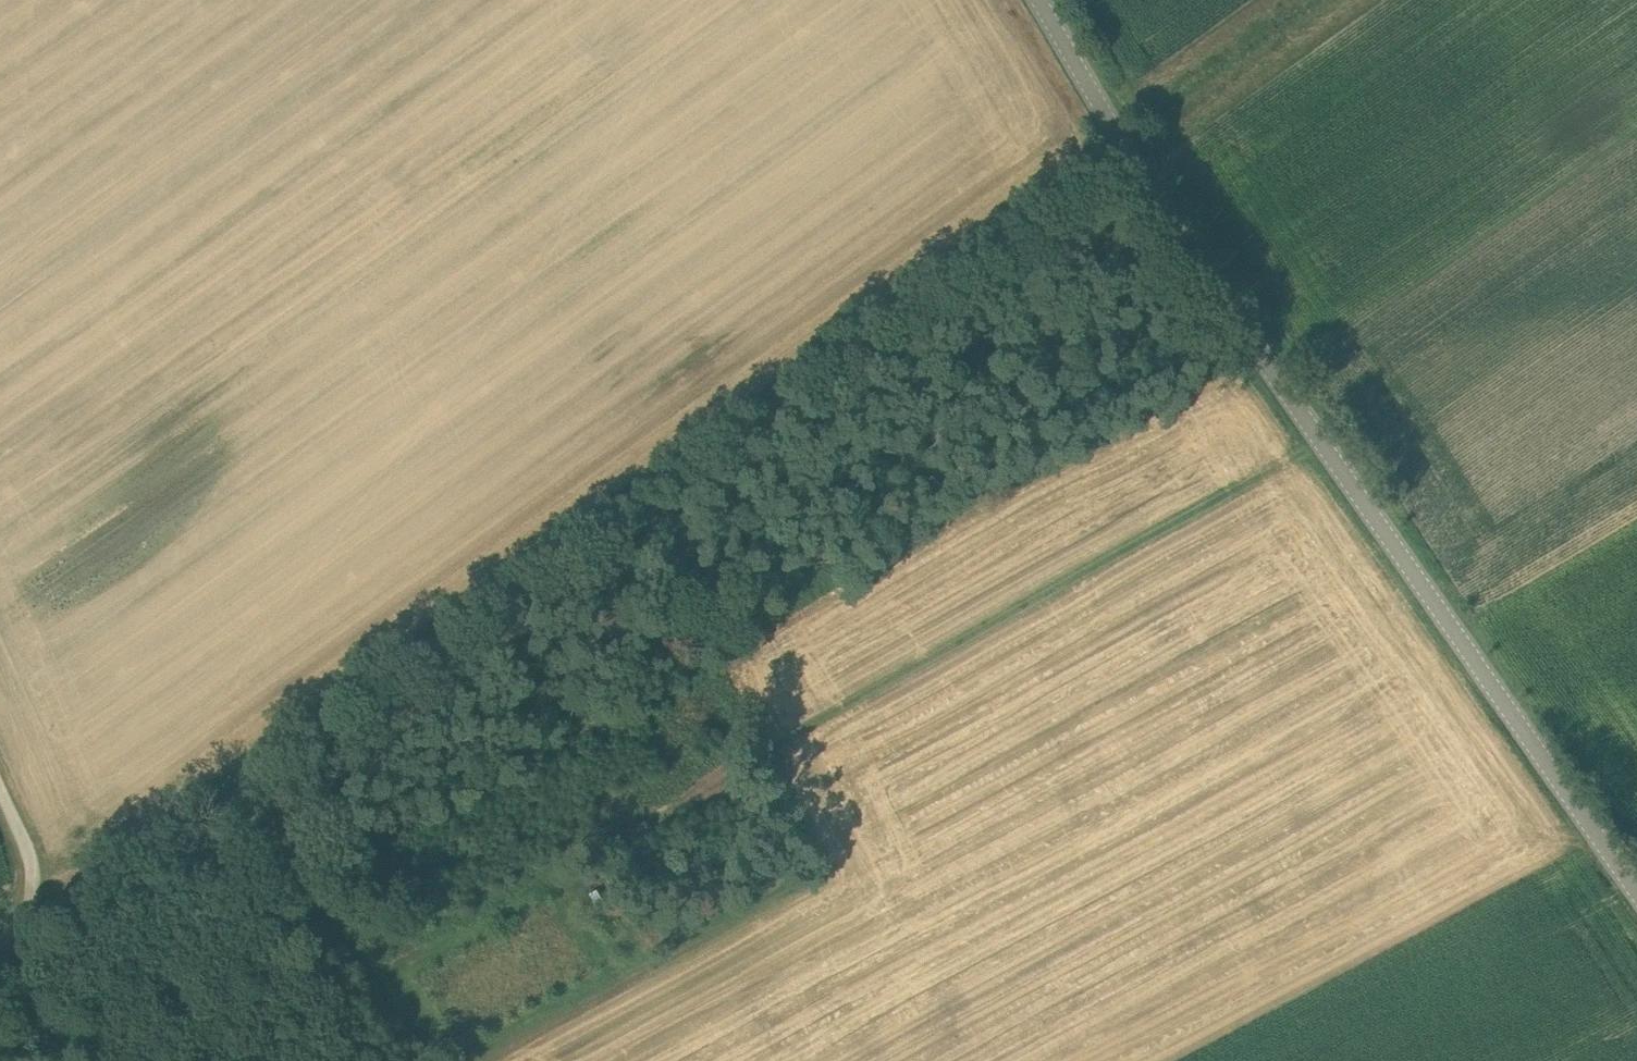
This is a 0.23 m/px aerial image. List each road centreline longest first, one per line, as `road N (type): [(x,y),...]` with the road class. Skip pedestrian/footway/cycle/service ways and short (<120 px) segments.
road 1 (unclassified): [(1636,896),(1234,318),(1039,0)]
road 2 (track): [(0,791),(32,875),(28,897),(0,933)]

